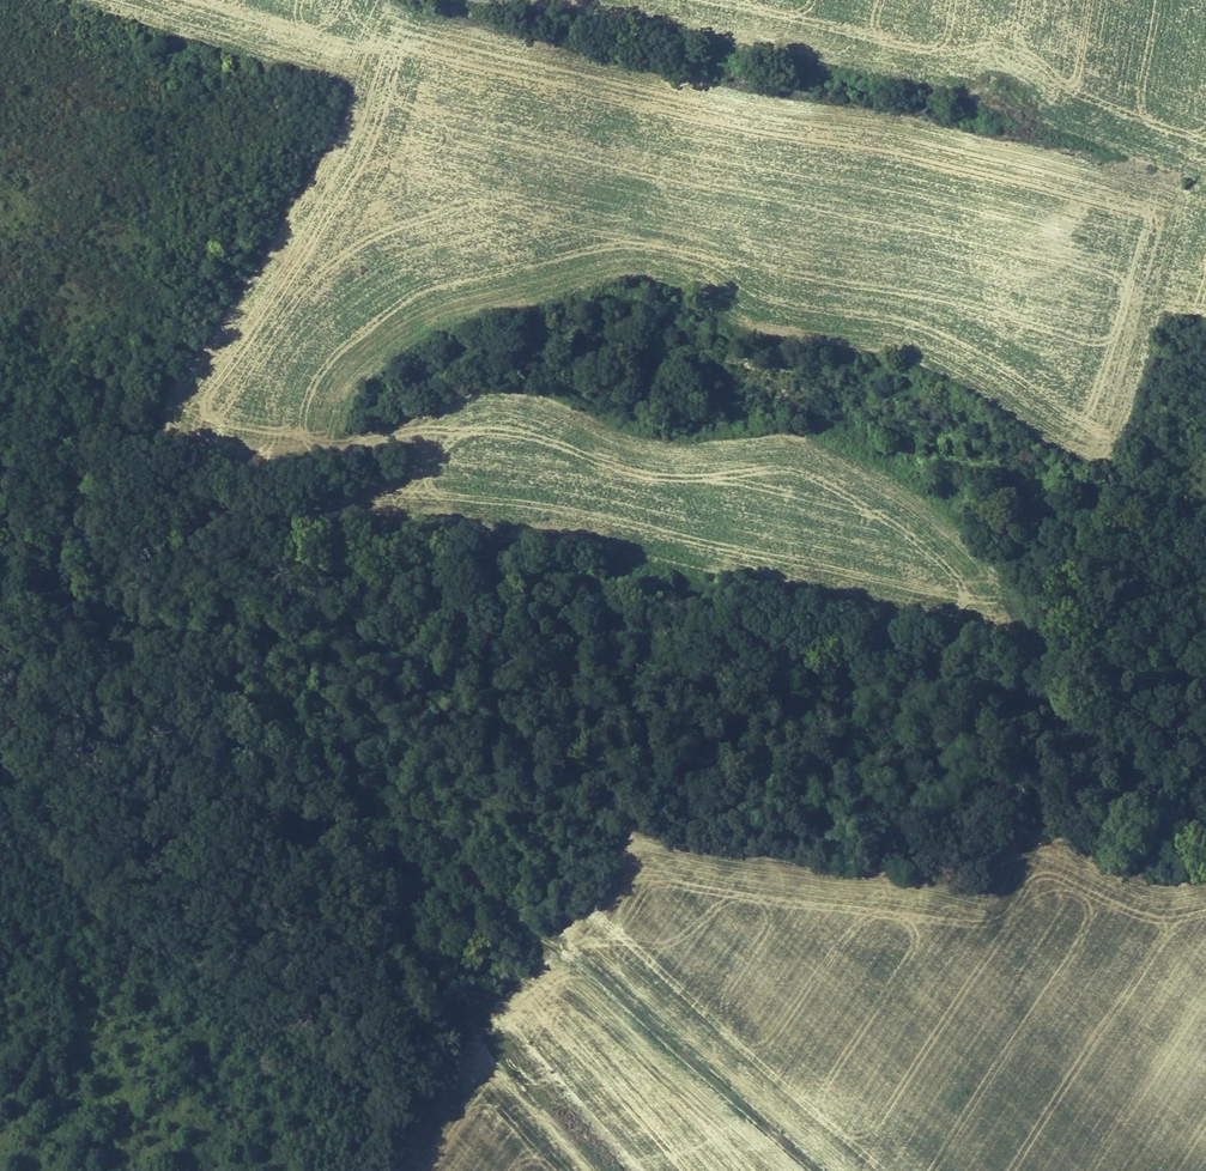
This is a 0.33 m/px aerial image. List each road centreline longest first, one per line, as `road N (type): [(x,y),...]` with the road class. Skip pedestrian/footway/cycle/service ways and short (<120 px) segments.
road 1 (track): [(564,702),(499,684),(383,687),(349,720),(356,741),(483,889),(528,924)]
road 2 (track): [(823,1170),(636,1000),(528,924)]
road 3 (track): [(433,683),(423,667),(331,619)]

